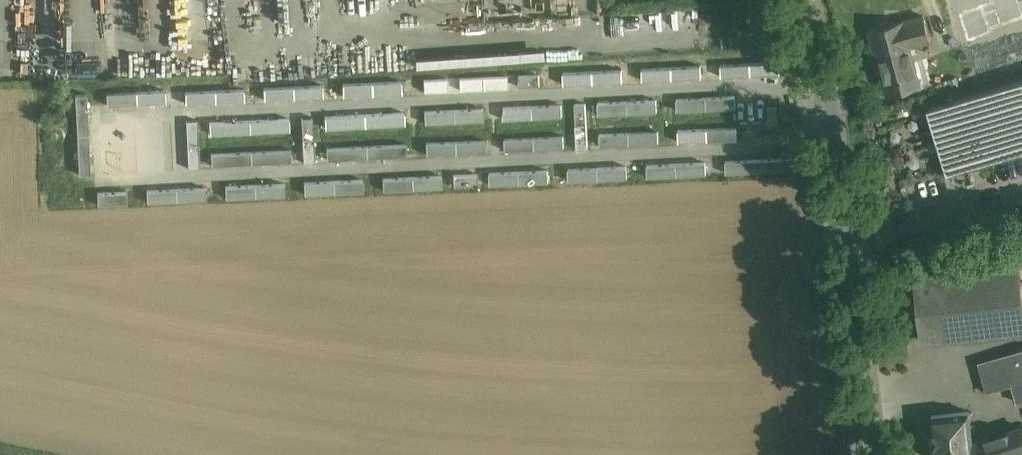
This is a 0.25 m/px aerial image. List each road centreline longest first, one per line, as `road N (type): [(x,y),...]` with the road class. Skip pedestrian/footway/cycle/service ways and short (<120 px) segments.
road 1 (residential): [(791,0),(825,125),(842,241)]
road 2 (residential): [(842,241),(870,454)]
road 3 (residential): [(842,241),(1021,192)]

